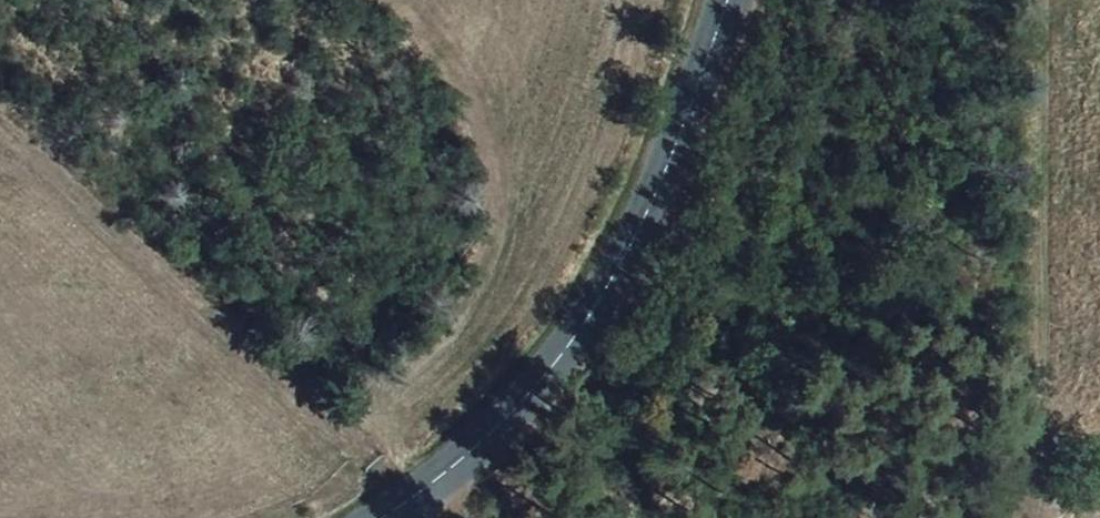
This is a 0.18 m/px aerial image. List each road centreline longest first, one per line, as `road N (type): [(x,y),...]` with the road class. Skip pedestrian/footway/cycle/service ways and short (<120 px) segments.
road 1 (secondary): [(724,0),(640,244),(487,439),(403,514)]

